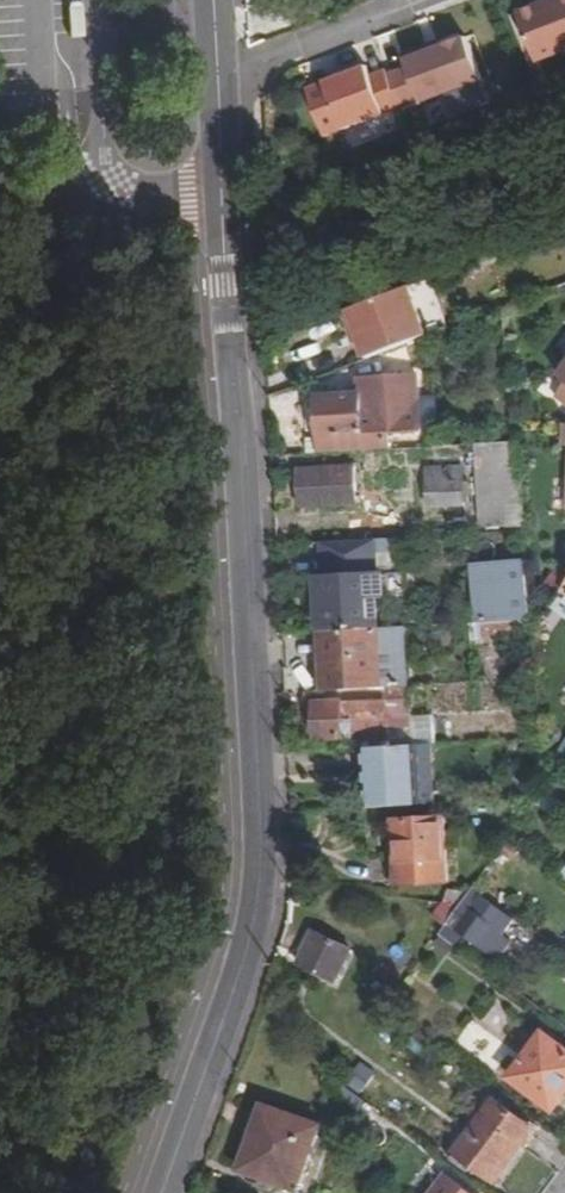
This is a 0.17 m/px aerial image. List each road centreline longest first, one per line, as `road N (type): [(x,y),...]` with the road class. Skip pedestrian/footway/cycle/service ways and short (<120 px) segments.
road 1 (tertiary): [(213,0),(260,852),(255,913),(162,1192)]

